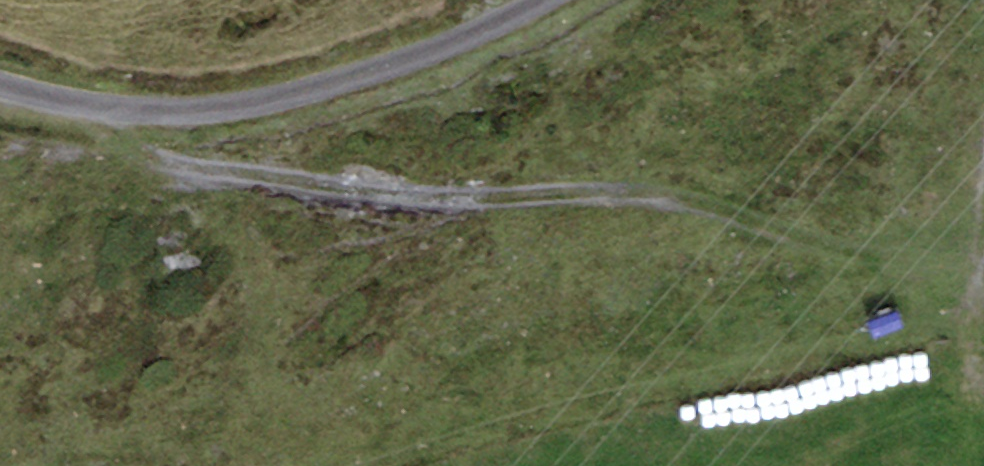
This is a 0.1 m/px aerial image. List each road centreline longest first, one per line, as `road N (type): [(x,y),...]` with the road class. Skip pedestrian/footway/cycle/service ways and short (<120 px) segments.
road 1 (track): [(106,119),(358,196),(973,235)]
road 2 (unclassified): [(581,0),(320,88),(106,119),(0,94)]
road 3 (track): [(983,192),(973,235),(983,365)]

